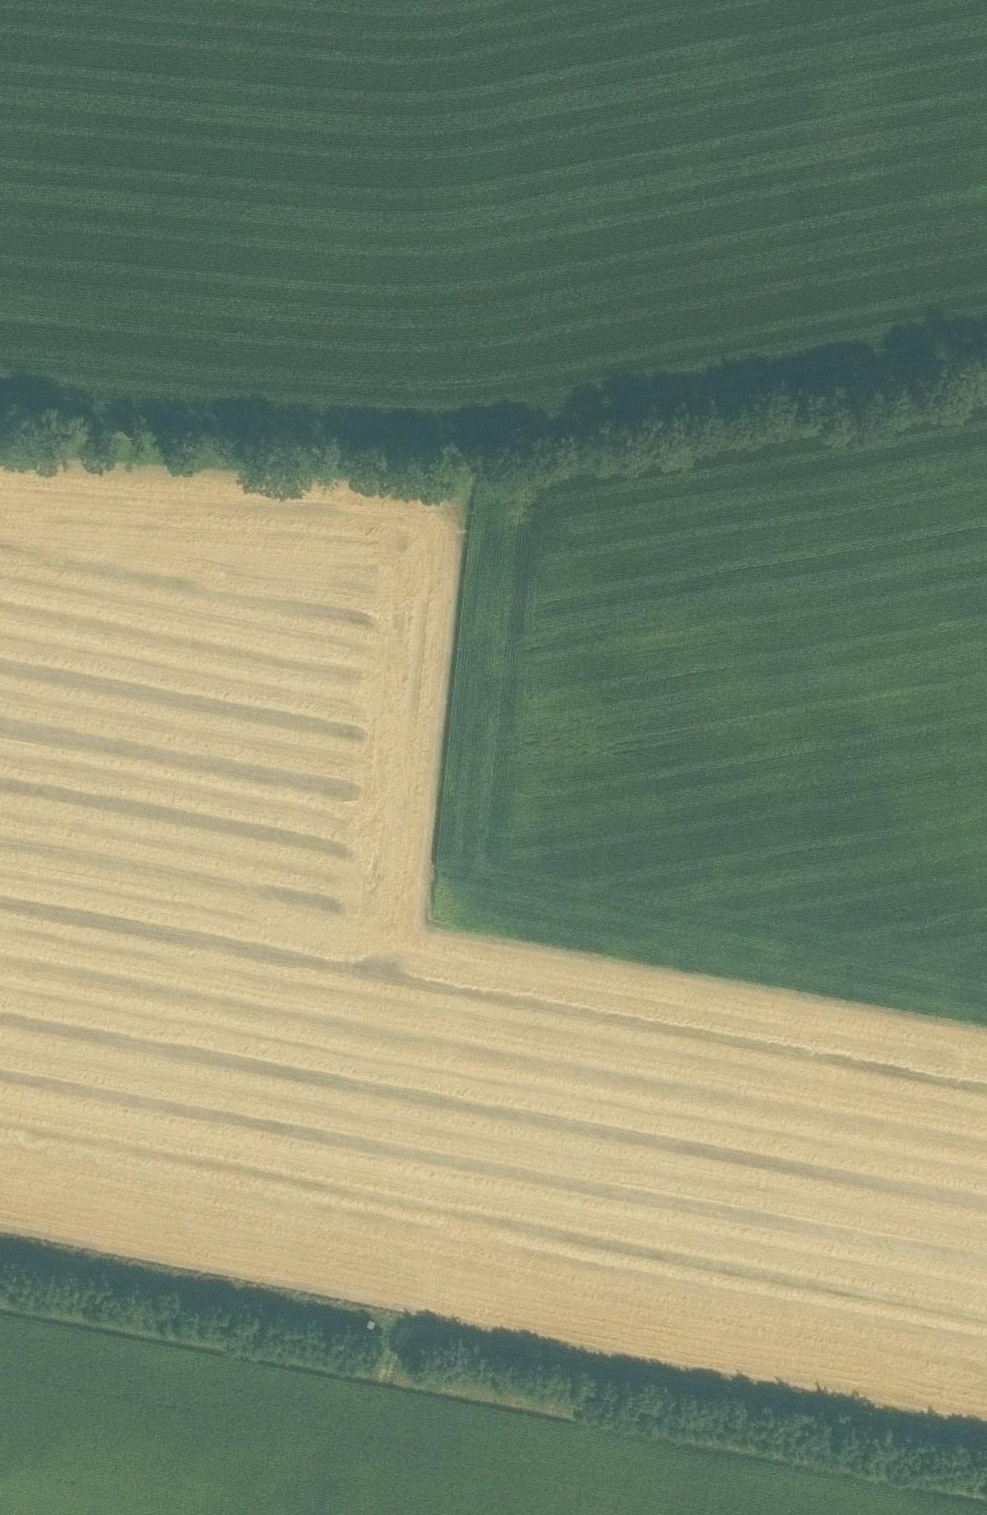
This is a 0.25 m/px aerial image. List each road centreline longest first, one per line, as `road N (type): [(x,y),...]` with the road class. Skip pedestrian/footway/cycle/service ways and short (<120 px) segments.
road 1 (track): [(986,1446),(435,1338)]

